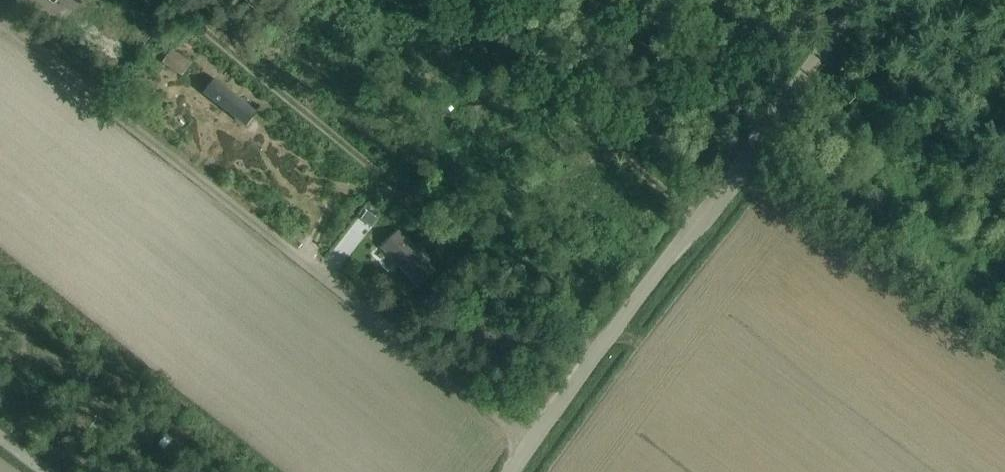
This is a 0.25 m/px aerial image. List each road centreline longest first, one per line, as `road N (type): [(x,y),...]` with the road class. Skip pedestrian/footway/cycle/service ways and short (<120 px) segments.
road 1 (residential): [(0,19),(532,443)]
road 2 (residential): [(607,346),(169,0)]
road 3 (residential): [(427,0),(696,222)]
road 4 (residential): [(696,222),(858,0)]
road 5 (residential): [(607,346),(696,222)]
road 6 (residential): [(532,443),(607,346)]

